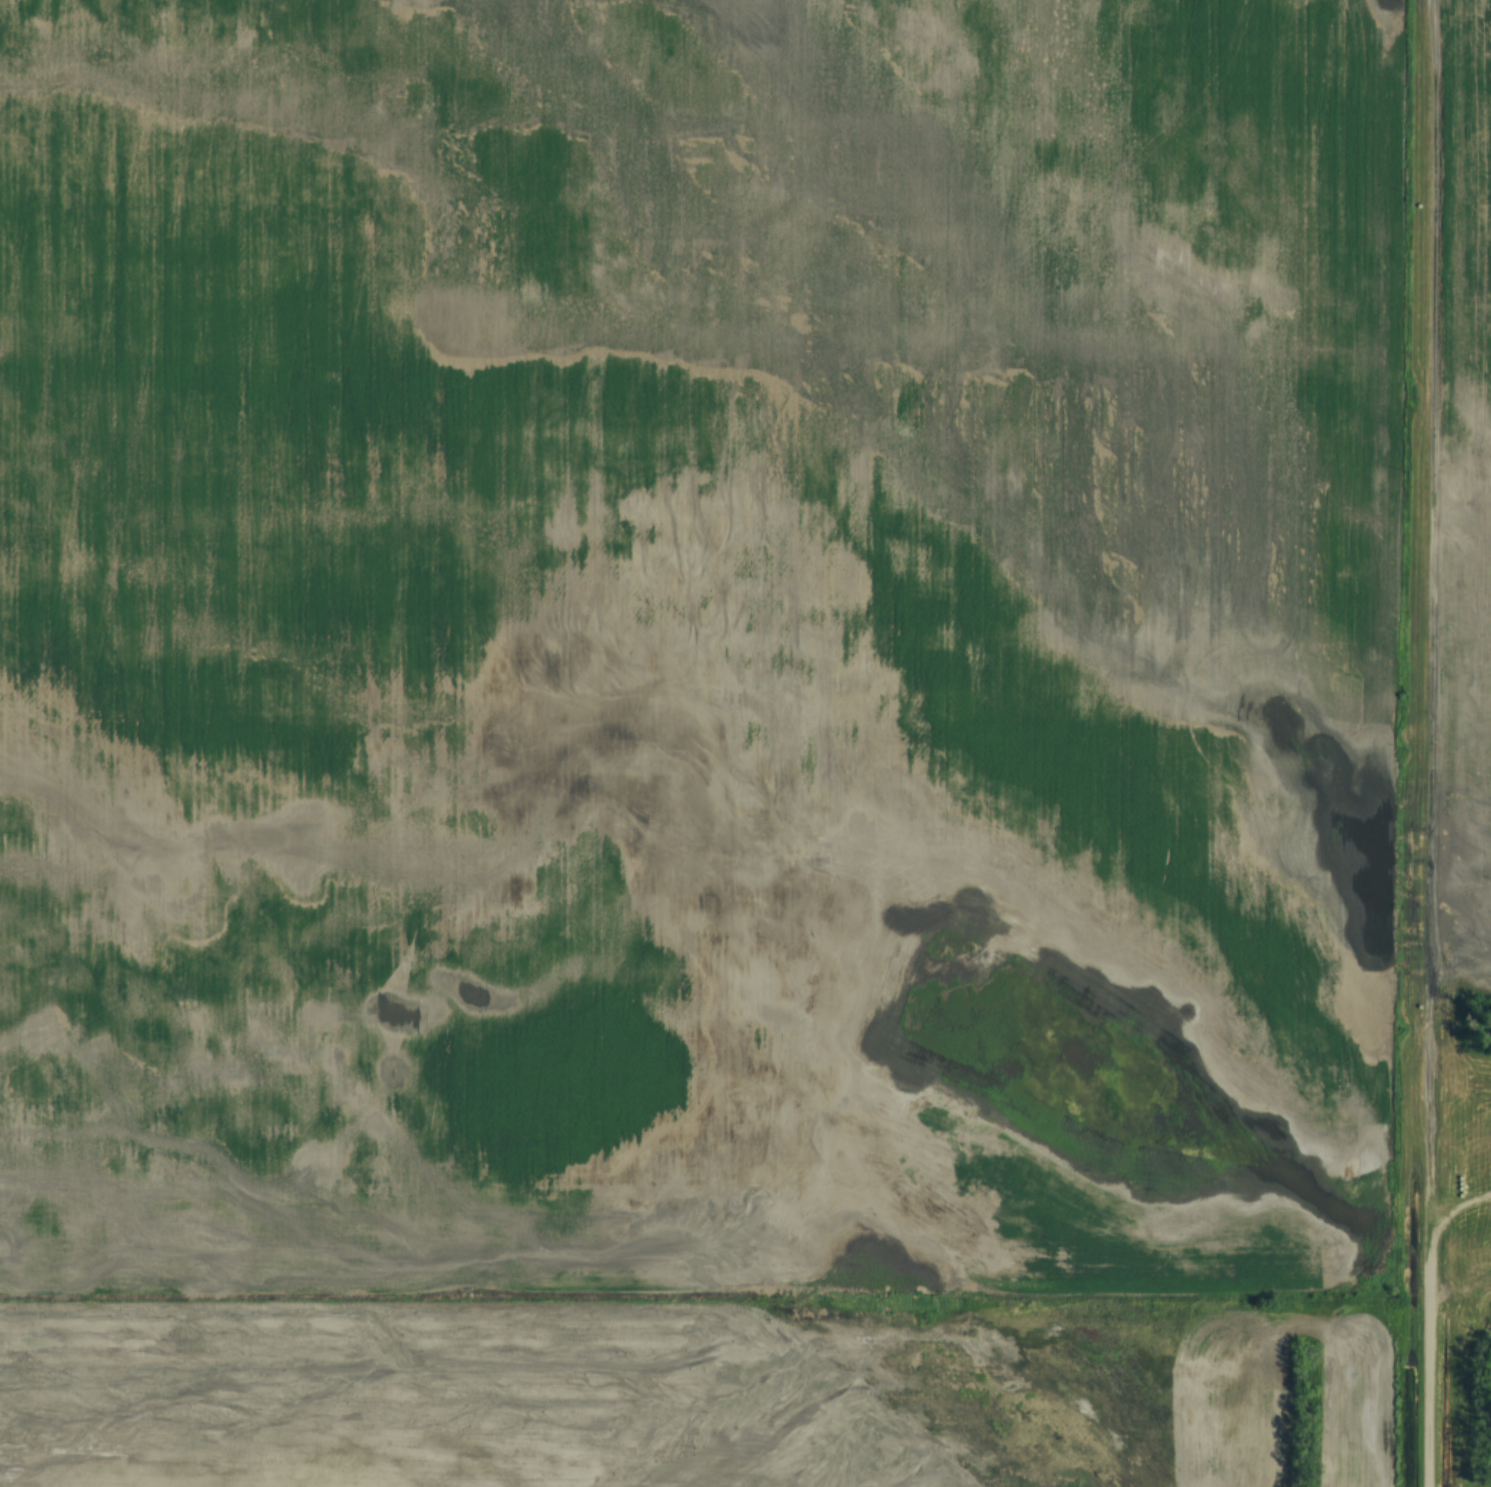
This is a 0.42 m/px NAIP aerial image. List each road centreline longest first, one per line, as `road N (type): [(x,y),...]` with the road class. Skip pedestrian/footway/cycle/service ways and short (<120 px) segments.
road 1 (track): [(1434,1236),(1425,1105),(1413,1077),(1410,972),(1421,0)]

